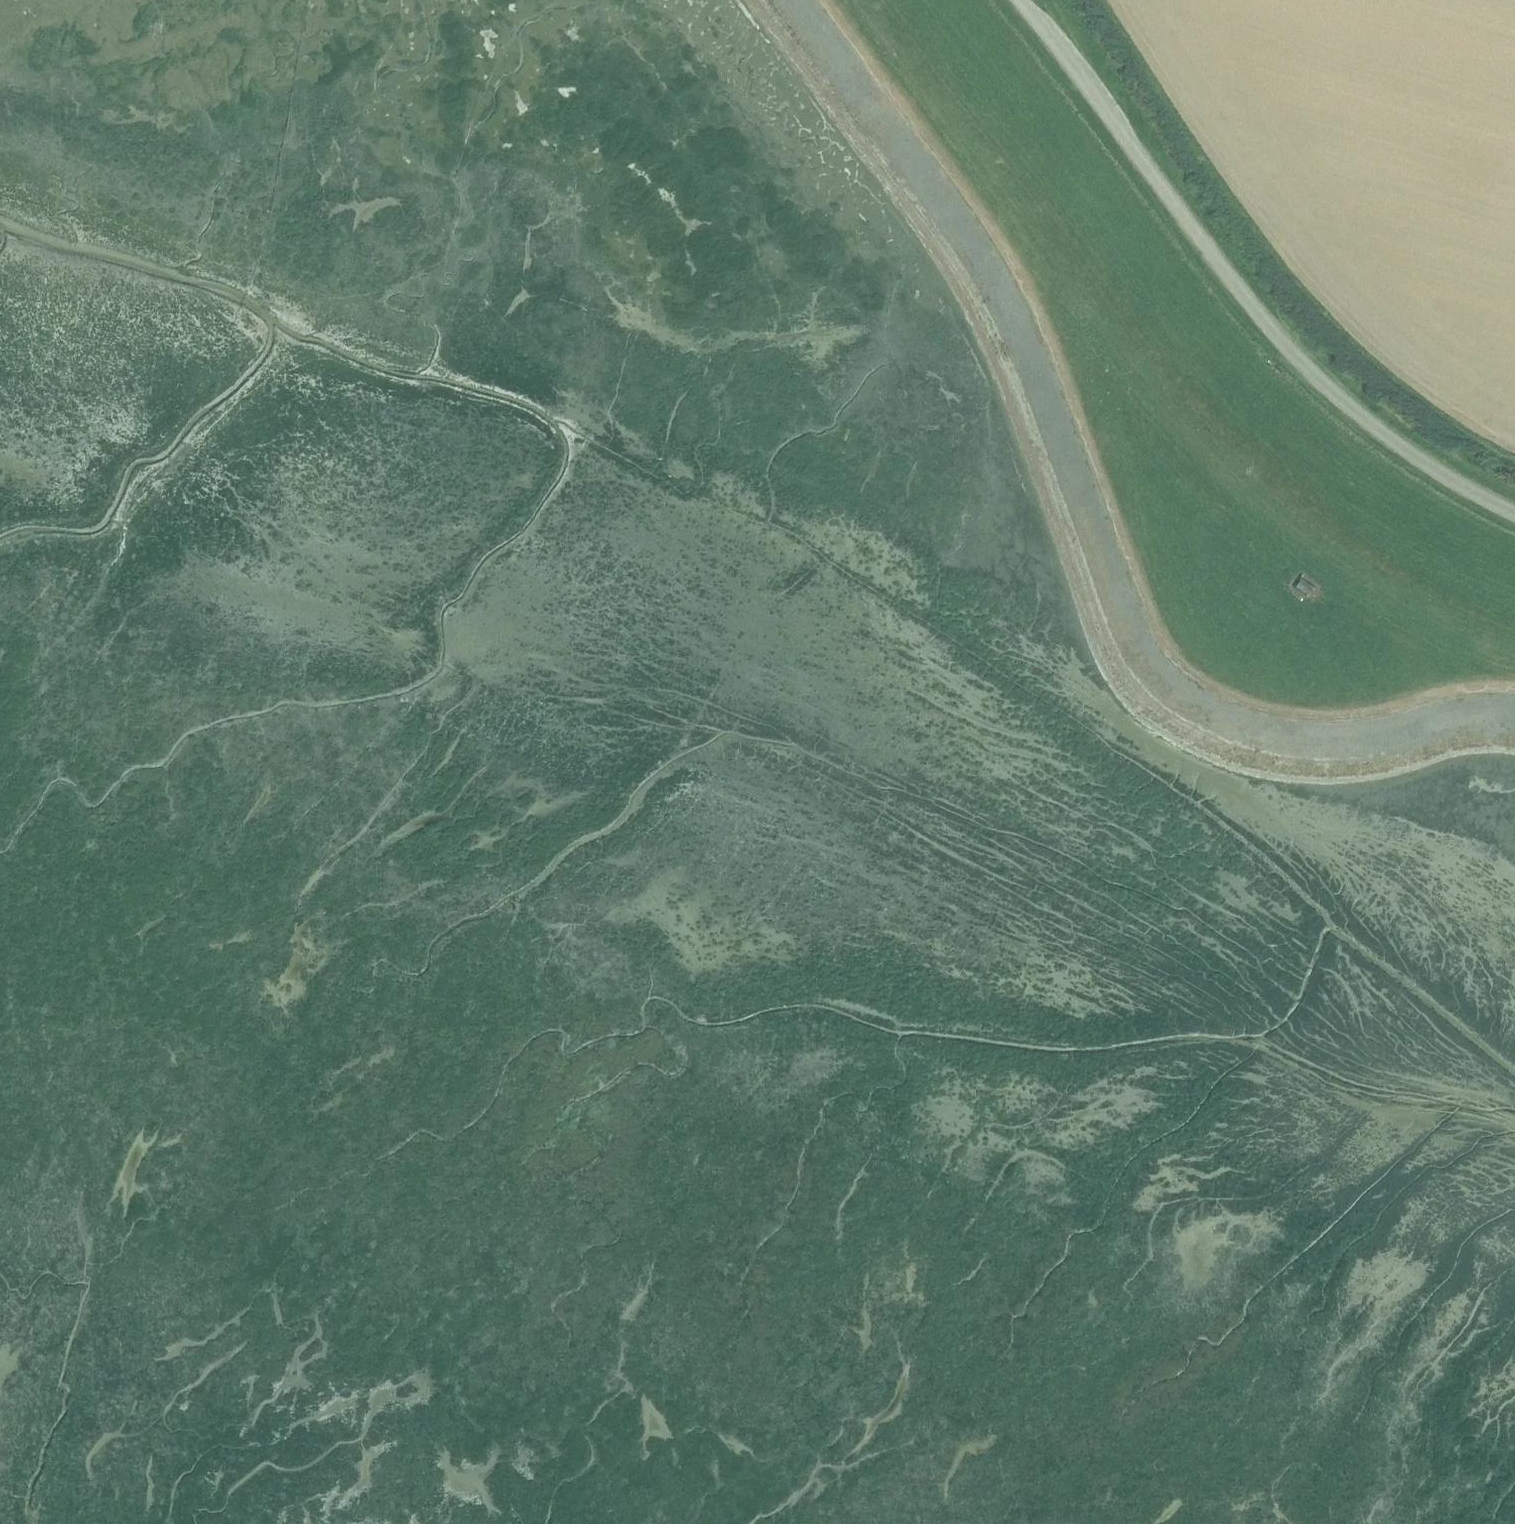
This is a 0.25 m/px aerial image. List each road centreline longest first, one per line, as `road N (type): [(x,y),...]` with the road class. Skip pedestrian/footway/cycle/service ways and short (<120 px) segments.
road 1 (unclassified): [(1514,512),(1424,466),(1323,382),(1248,302),(1018,0)]

